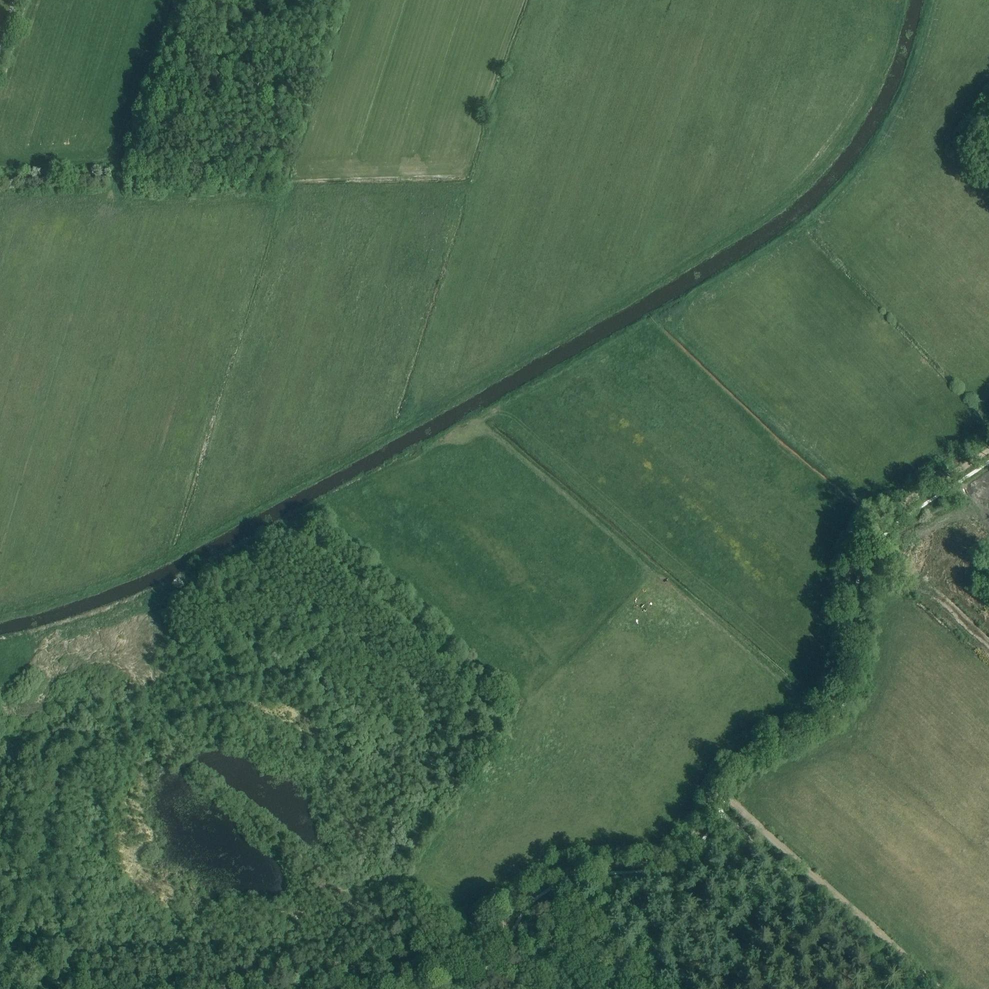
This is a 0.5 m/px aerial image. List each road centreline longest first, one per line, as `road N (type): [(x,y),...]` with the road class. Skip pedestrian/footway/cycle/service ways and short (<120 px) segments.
road 1 (track): [(716,793),(744,752),(808,725),(840,693),(848,578),(866,538),(988,451)]
road 2 (track): [(428,988),(476,961),(546,880),(679,851),(702,827),(716,793)]
road 3 (track): [(943,988),(716,793)]

